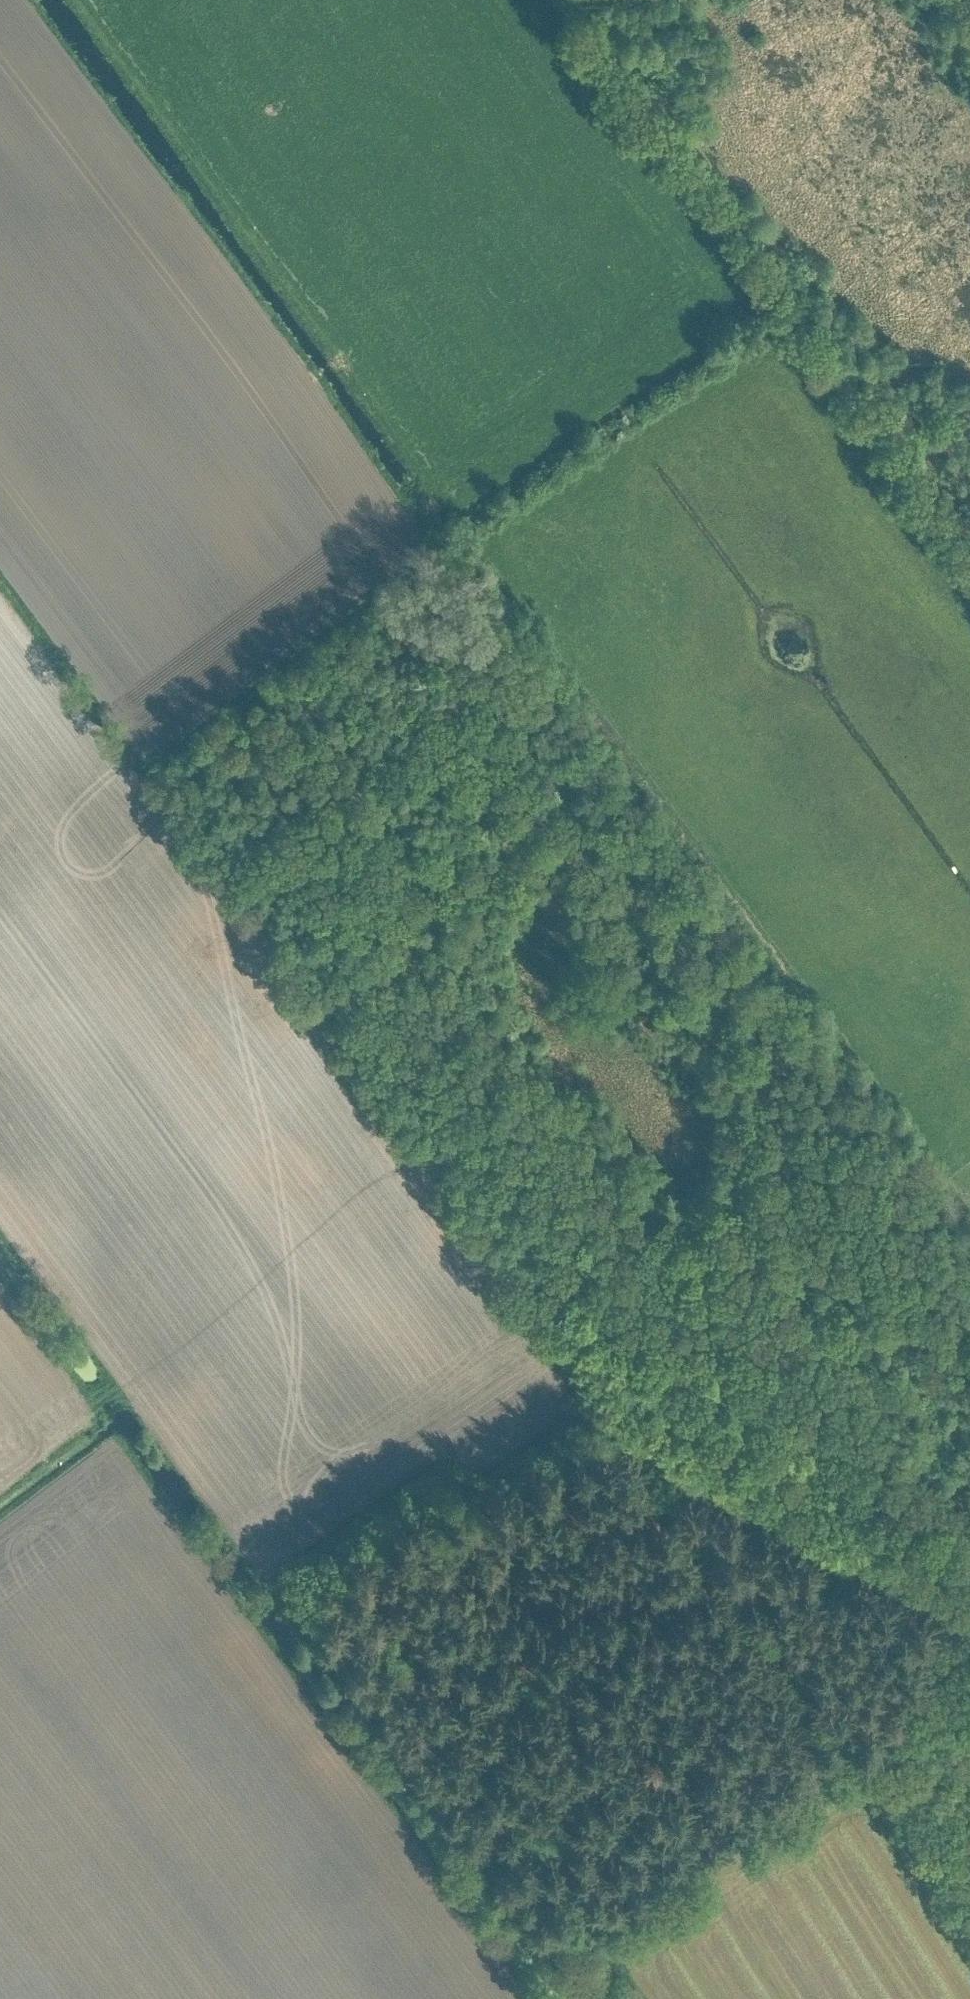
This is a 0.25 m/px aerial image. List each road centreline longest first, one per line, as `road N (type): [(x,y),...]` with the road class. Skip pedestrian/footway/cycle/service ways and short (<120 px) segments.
road 1 (track): [(969,1615),(594,1428)]

